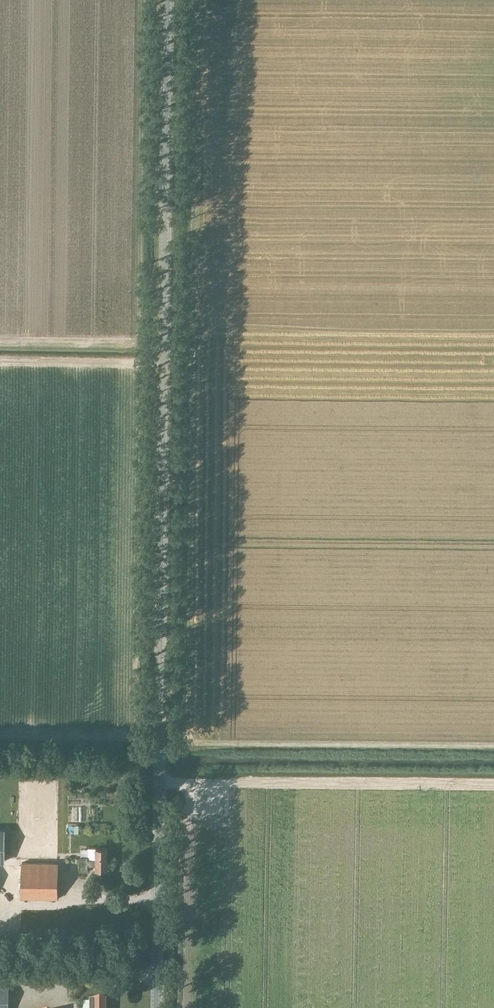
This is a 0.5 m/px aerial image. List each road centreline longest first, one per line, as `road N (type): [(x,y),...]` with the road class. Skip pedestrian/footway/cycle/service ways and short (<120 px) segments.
road 1 (unclassified): [(156,1007),(168,0)]

